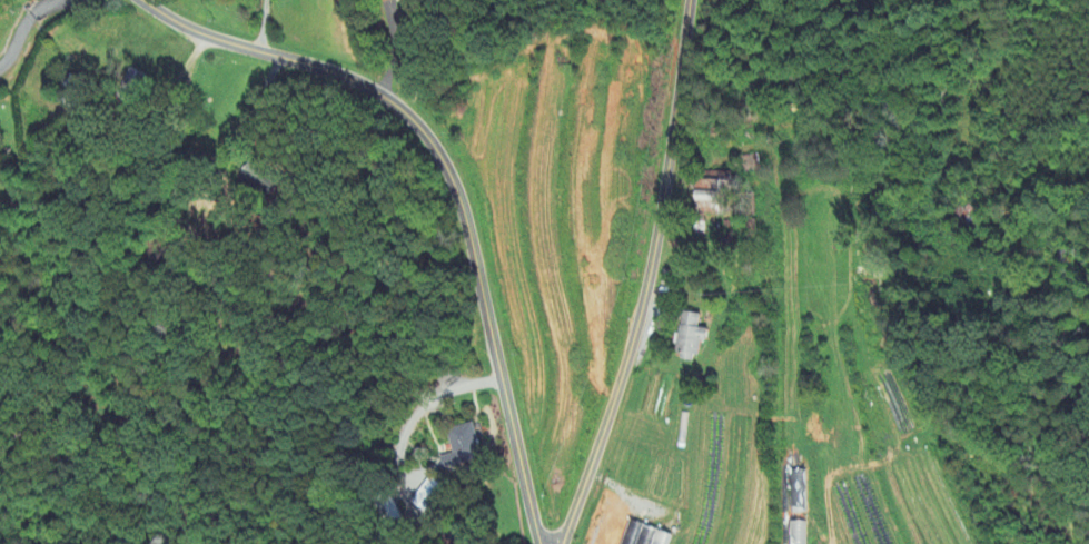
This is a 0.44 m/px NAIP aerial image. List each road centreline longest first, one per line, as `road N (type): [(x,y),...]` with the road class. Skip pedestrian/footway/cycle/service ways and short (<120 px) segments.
road 1 (residential): [(541,543),(462,195),(433,140),(400,107),(353,79),(188,31),(142,0)]
road 2 (residential): [(559,543),(650,297),(689,0)]
road 3 (residential): [(995,0),(1010,52),(974,120)]

